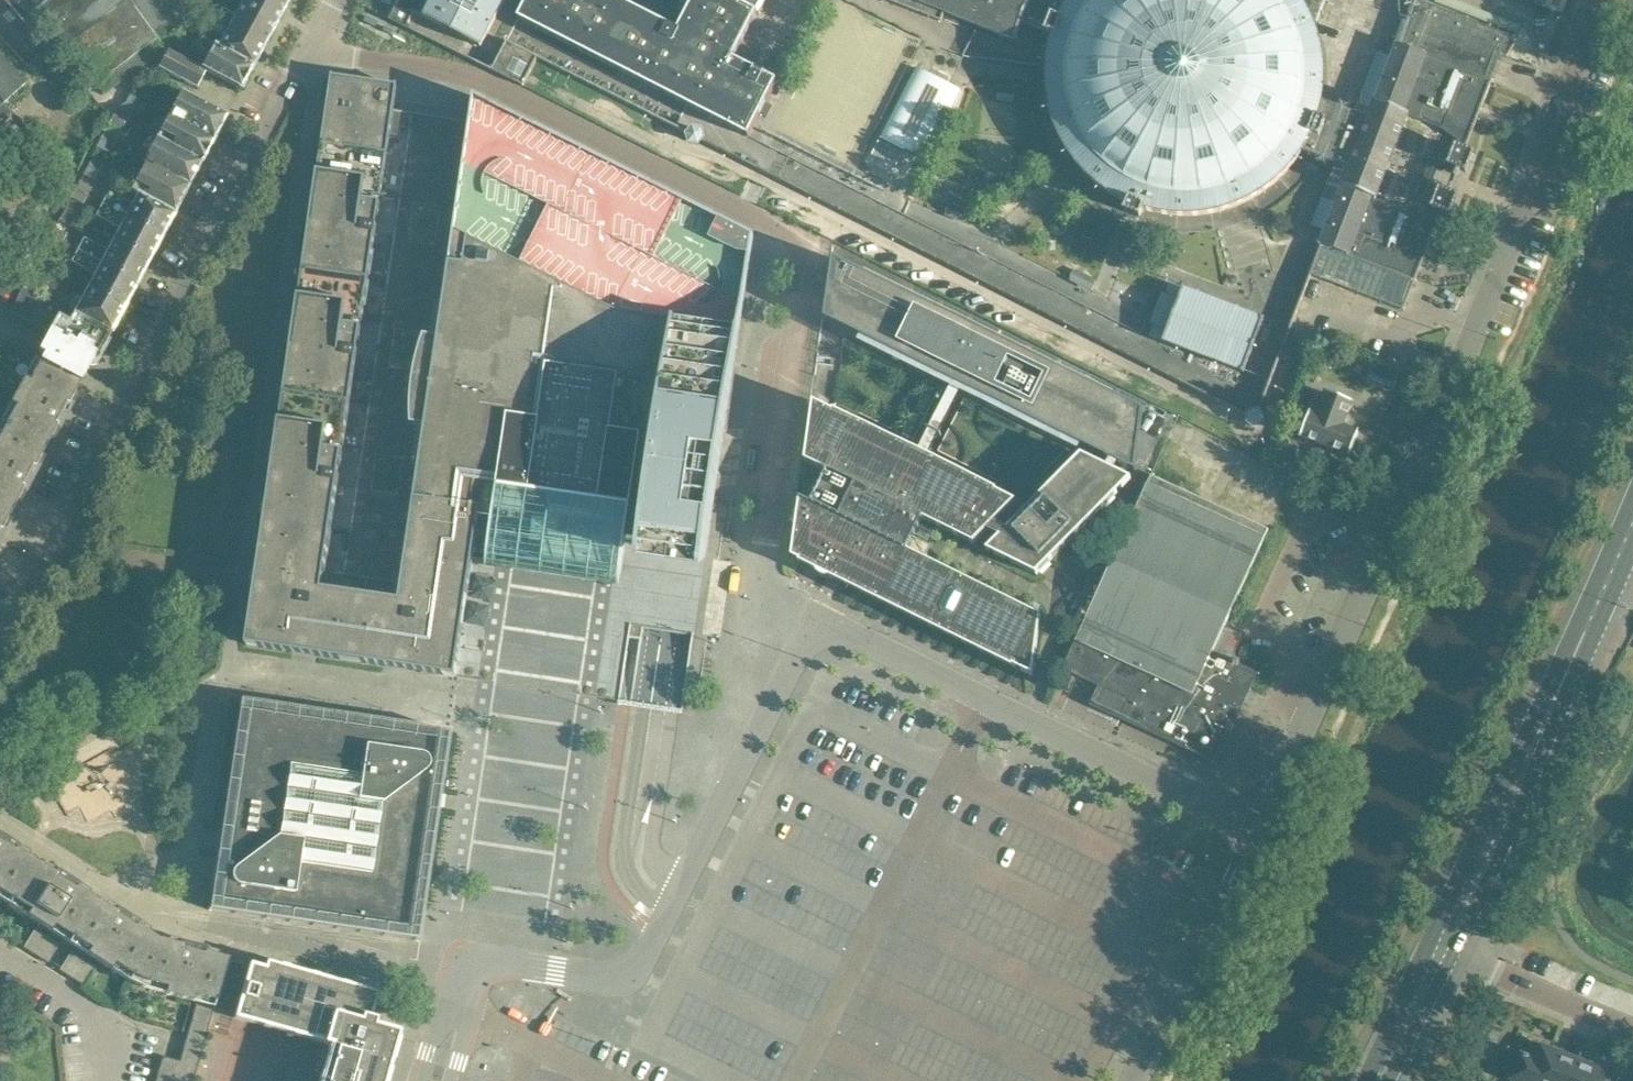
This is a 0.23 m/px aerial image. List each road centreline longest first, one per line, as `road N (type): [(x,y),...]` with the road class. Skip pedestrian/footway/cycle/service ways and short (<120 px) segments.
road 1 (unclassified): [(440,1080),(478,963),(613,978),(642,965),(817,617),(1258,831)]
road 2 (residential): [(1258,831),(1516,232),(1602,0)]
road 3 (unclassified): [(0,622),(334,0)]
road 4 (secondary): [(1443,947),(1632,521)]
road 5 (residential): [(1632,1030),(1443,947)]
road 6 (secondary): [(1376,1080),(1443,947)]

